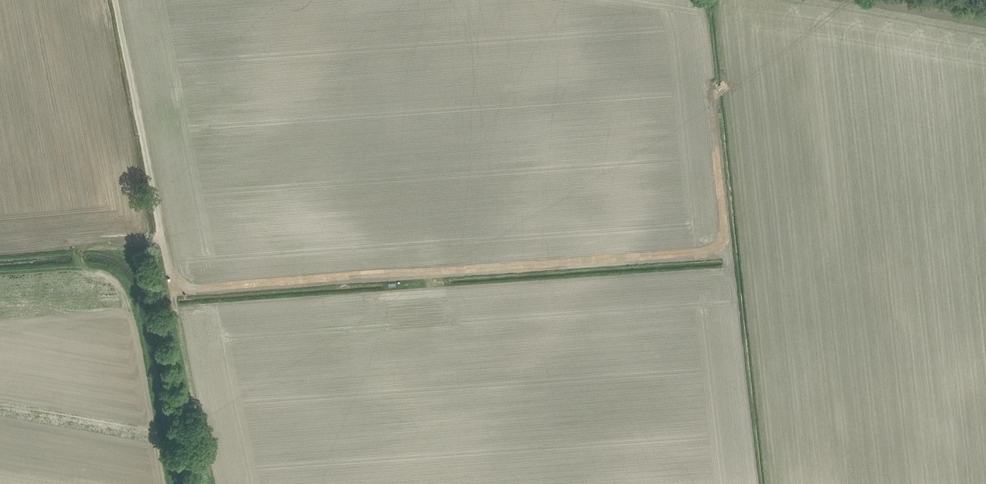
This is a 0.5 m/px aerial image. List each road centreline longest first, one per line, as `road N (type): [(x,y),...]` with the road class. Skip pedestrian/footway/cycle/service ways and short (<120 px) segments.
road 1 (track): [(179,309),(117,0)]

